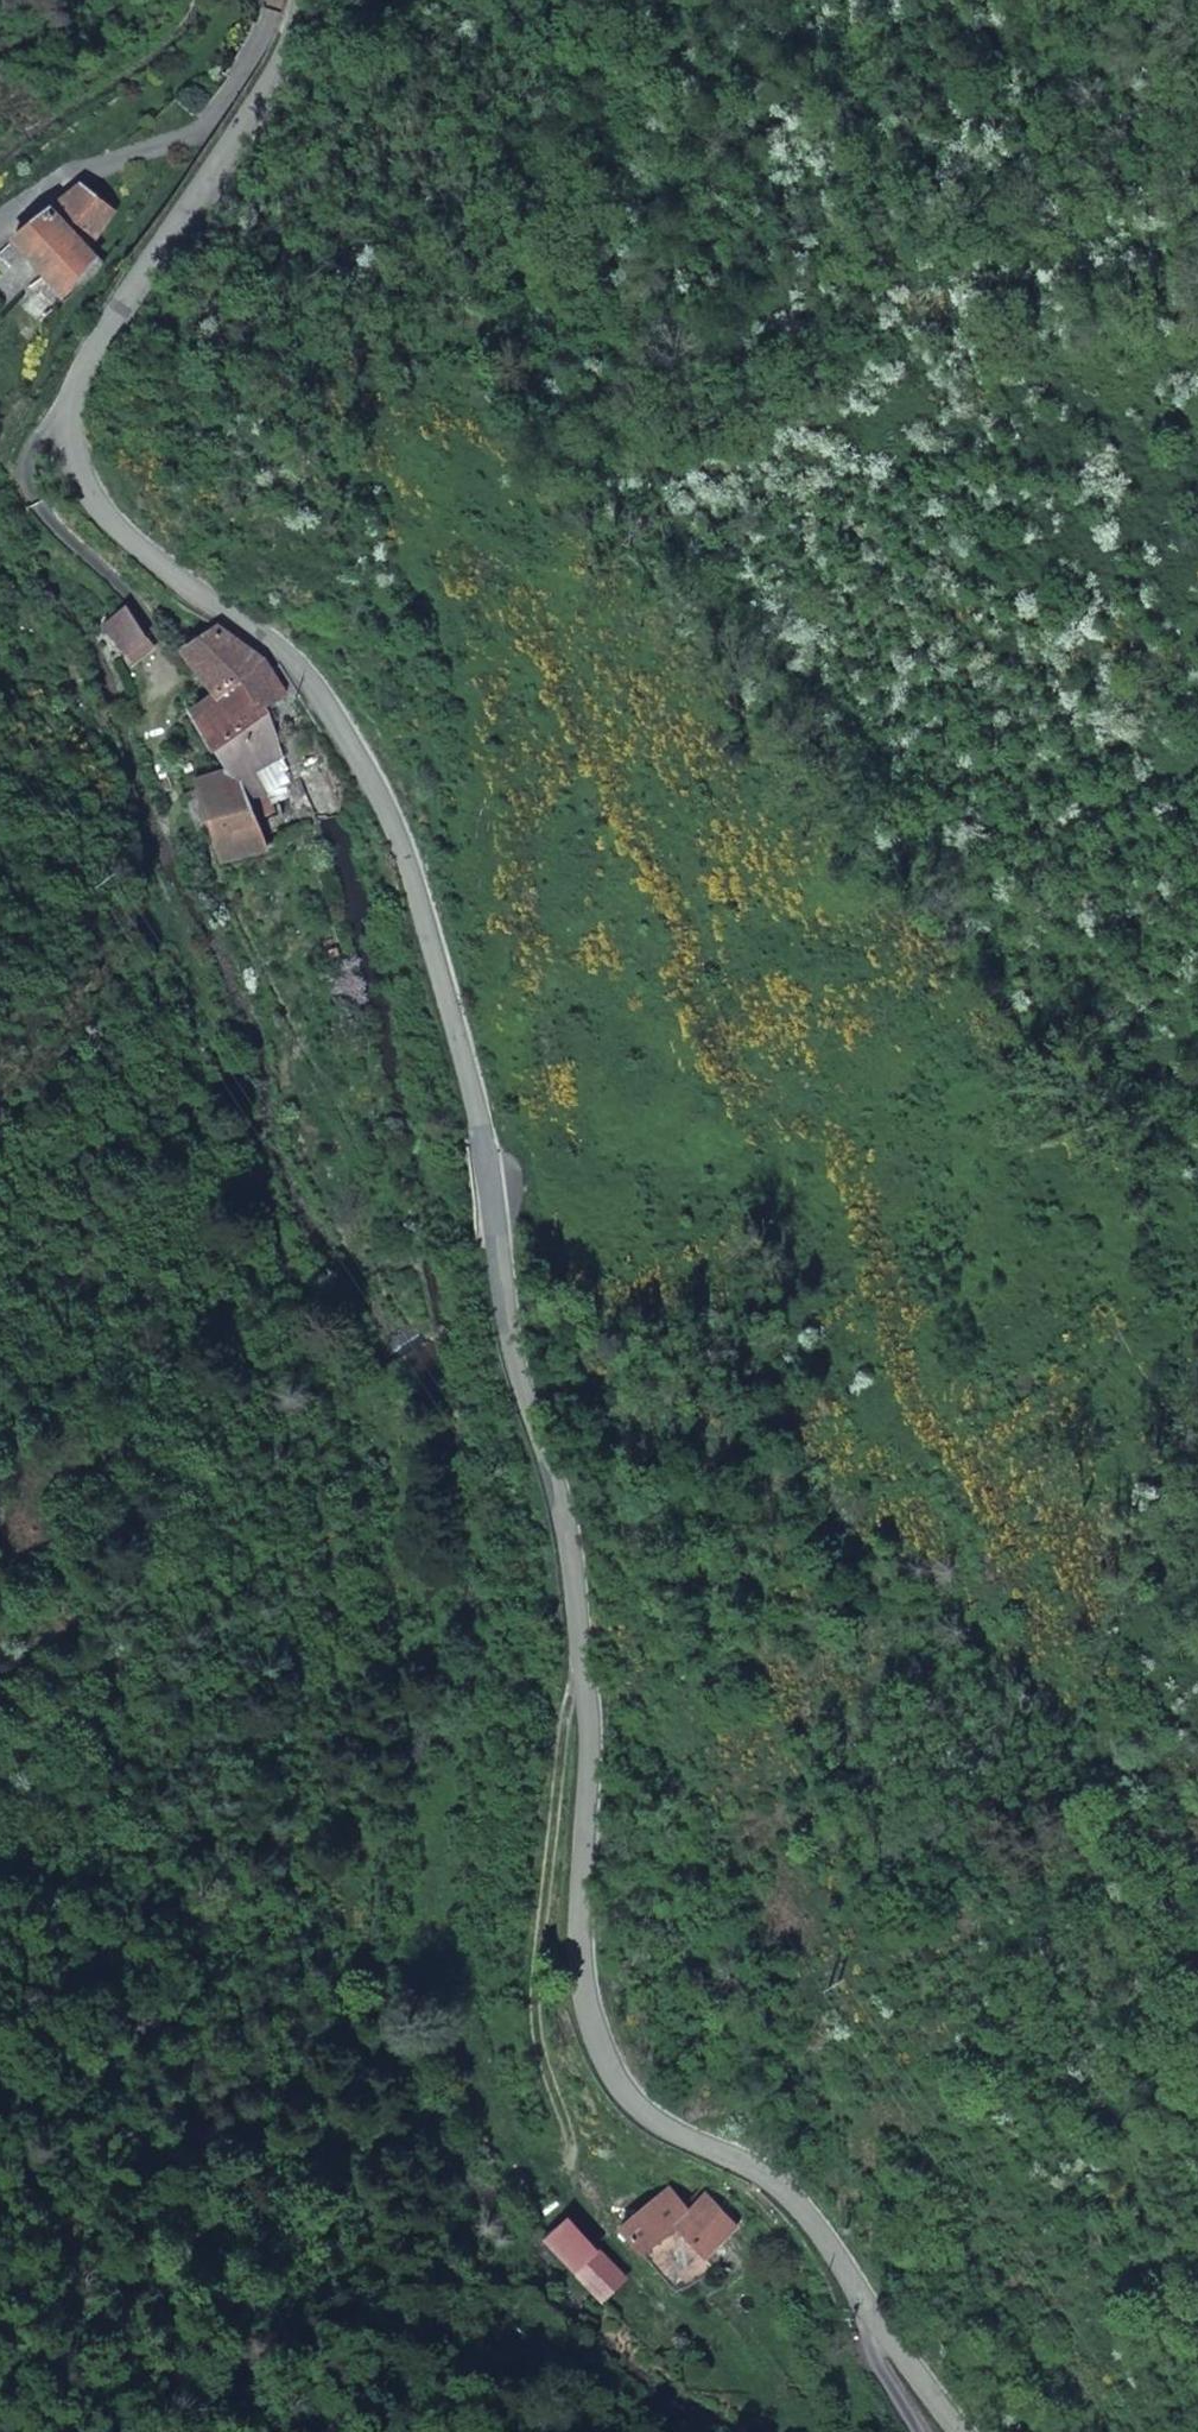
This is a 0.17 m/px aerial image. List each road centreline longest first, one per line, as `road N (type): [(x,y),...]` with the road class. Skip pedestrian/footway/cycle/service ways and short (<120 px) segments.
road 1 (tertiary): [(307,0),(304,21),(82,370),(70,423),(82,477),(115,527),(287,654),(368,772),(408,858),(481,1127),(507,1325),(570,1550),(589,1769),(581,1980),(610,2076),(634,2109),(778,2181),(961,2431)]

